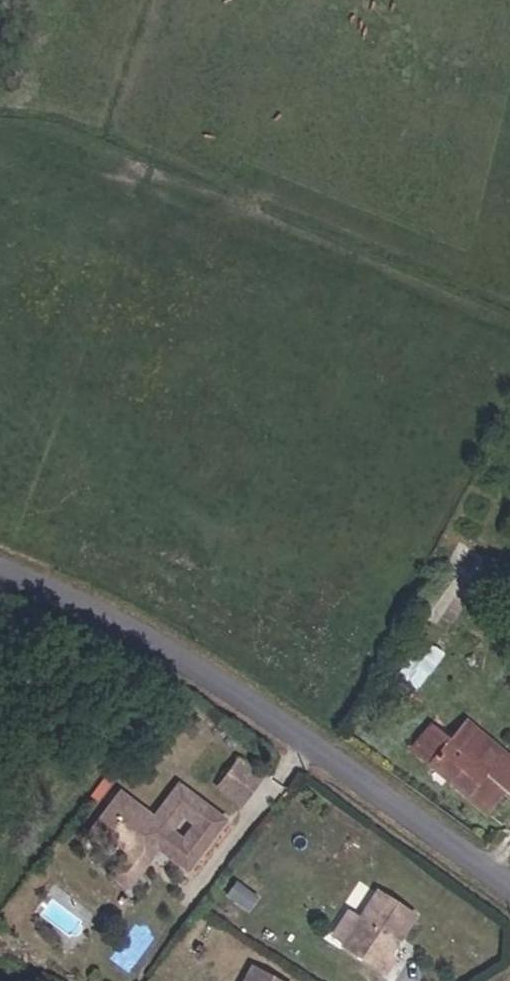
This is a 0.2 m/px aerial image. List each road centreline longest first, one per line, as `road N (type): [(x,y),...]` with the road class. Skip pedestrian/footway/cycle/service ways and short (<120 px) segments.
road 1 (tertiary): [(509,884),(139,633),(0,568)]

